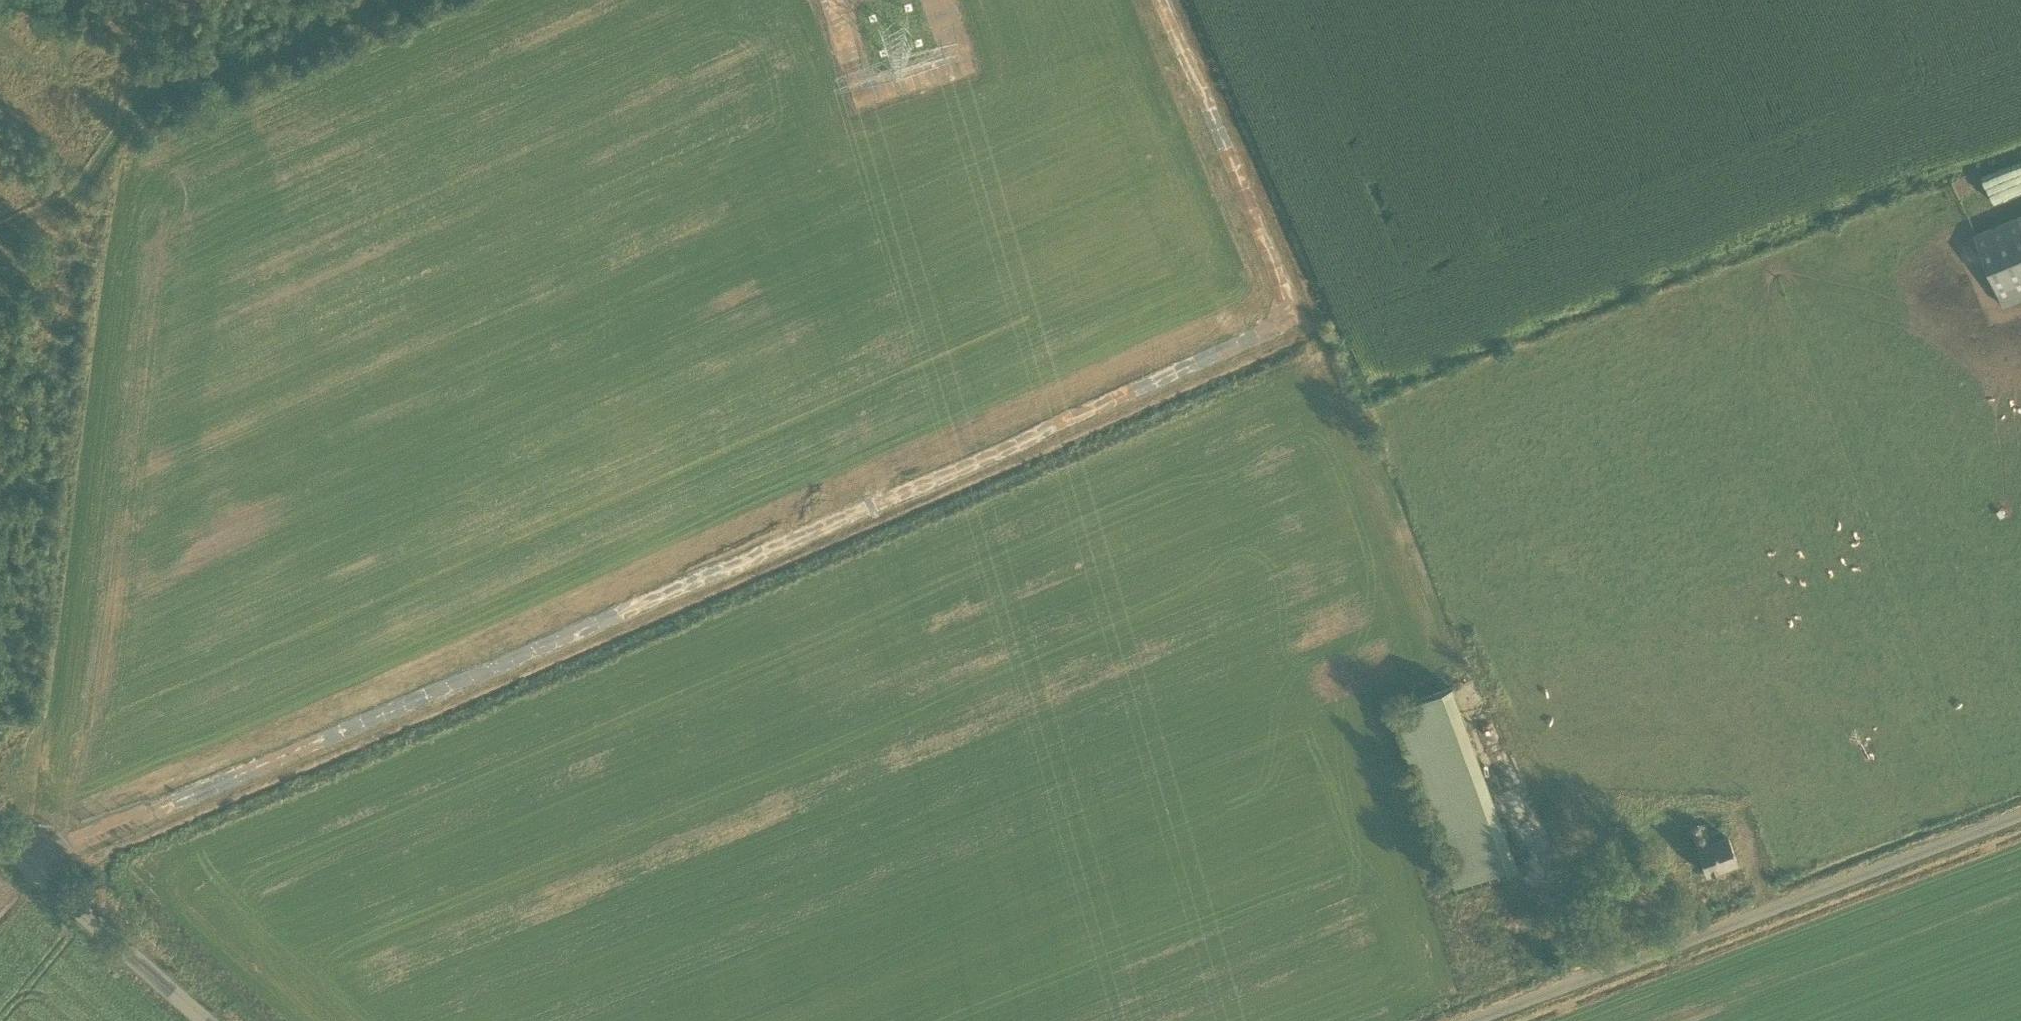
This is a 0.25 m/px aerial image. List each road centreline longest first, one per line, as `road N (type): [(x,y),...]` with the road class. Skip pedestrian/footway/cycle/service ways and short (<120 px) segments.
road 1 (unclassified): [(1482,1020),(2020,817)]
road 2 (unclassified): [(203,1020),(0,843)]

